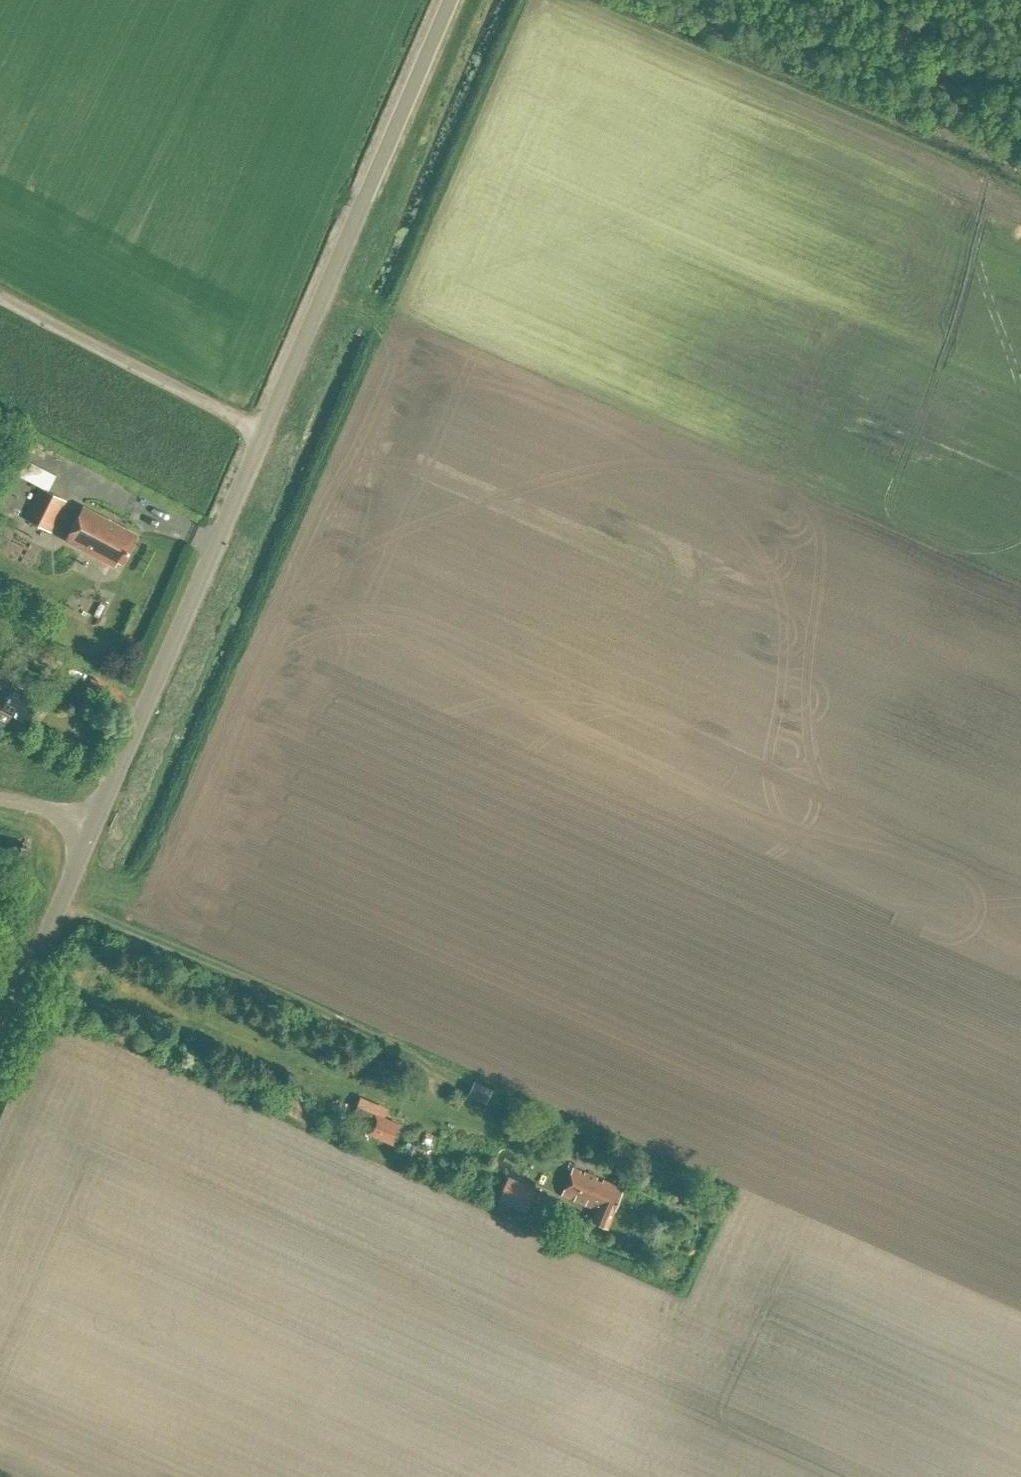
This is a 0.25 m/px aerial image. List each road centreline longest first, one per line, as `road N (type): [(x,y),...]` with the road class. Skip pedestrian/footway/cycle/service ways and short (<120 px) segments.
road 1 (unclassified): [(97,817),(449,0)]
road 2 (track): [(58,907),(438,1069)]
road 3 (unclassified): [(0,1041),(97,817)]

